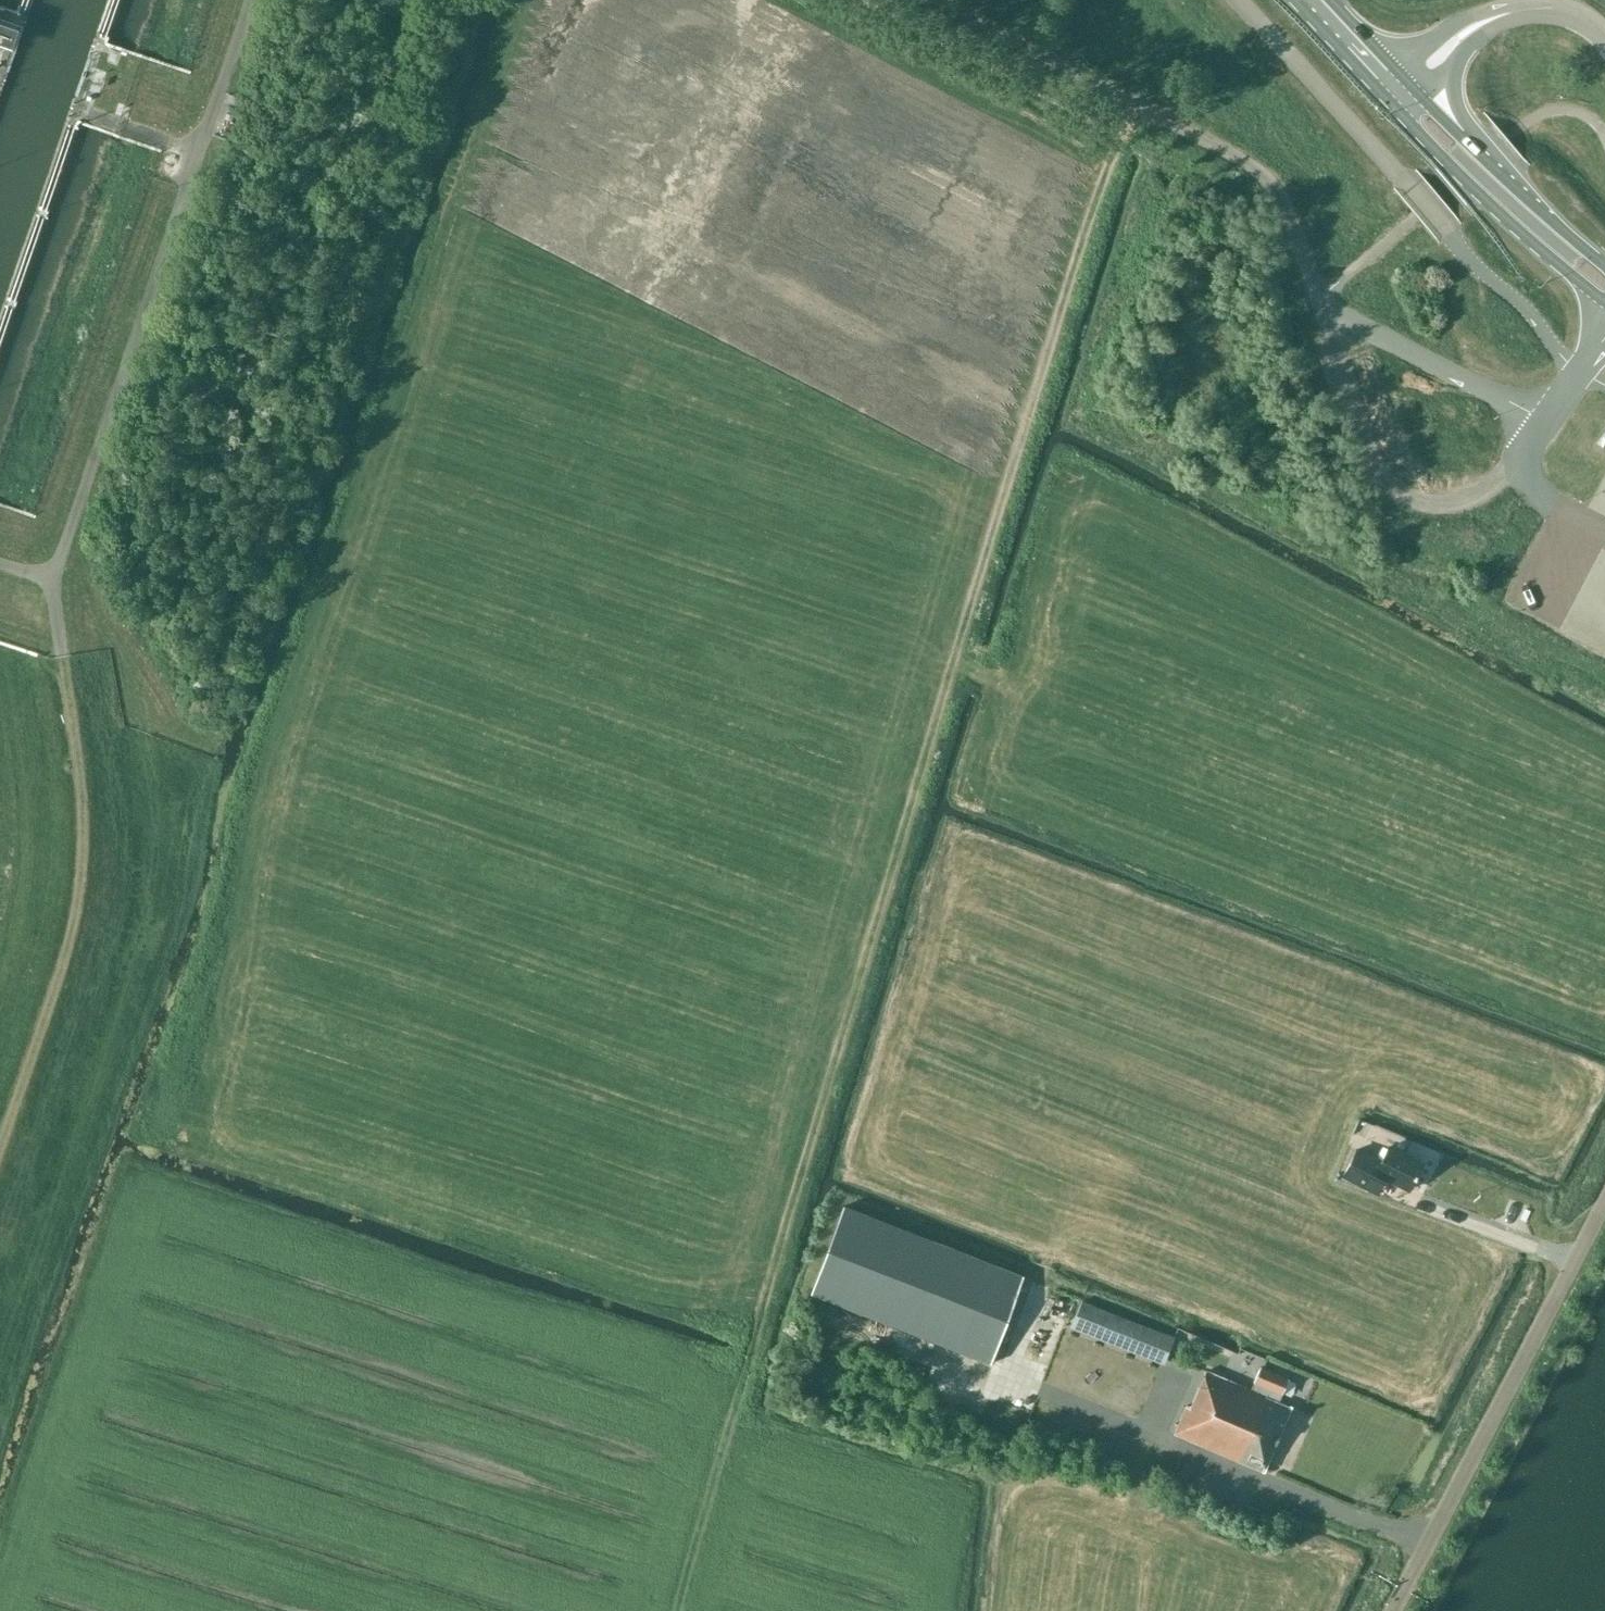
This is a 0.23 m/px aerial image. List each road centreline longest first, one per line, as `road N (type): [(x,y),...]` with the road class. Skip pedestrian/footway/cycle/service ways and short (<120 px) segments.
road 1 (unclassified): [(1544,421),(1323,310),(1285,206),(1261,174),(936,0)]
road 2 (unclassified): [(1392,1610),(1604,1199)]
road 3 (primary): [(1388,101),(1490,205),(1604,302)]
road 4 (primary): [(1604,266),(1423,99)]
road 5 (unclassified): [(1604,537),(1529,489),(1520,458),(1544,421)]
road 6 (primary): [(1293,0),(1388,101)]
road 7 (unclassified): [(1506,13),(1458,23),(1395,69)]
road 8 (unclassified): [(1423,99),(1506,13)]

